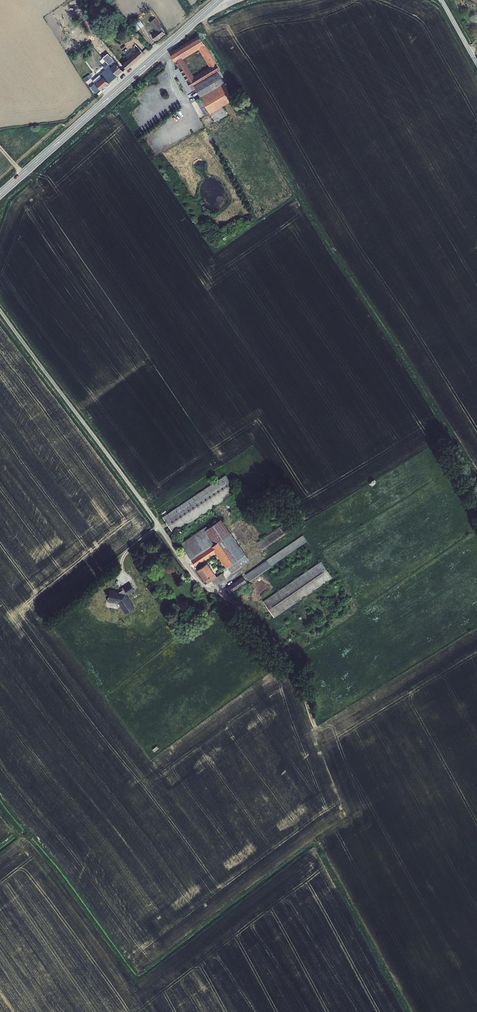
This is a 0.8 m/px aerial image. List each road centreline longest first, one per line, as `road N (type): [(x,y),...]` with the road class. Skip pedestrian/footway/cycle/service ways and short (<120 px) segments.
road 1 (secondary): [(0,194),(218,0)]

